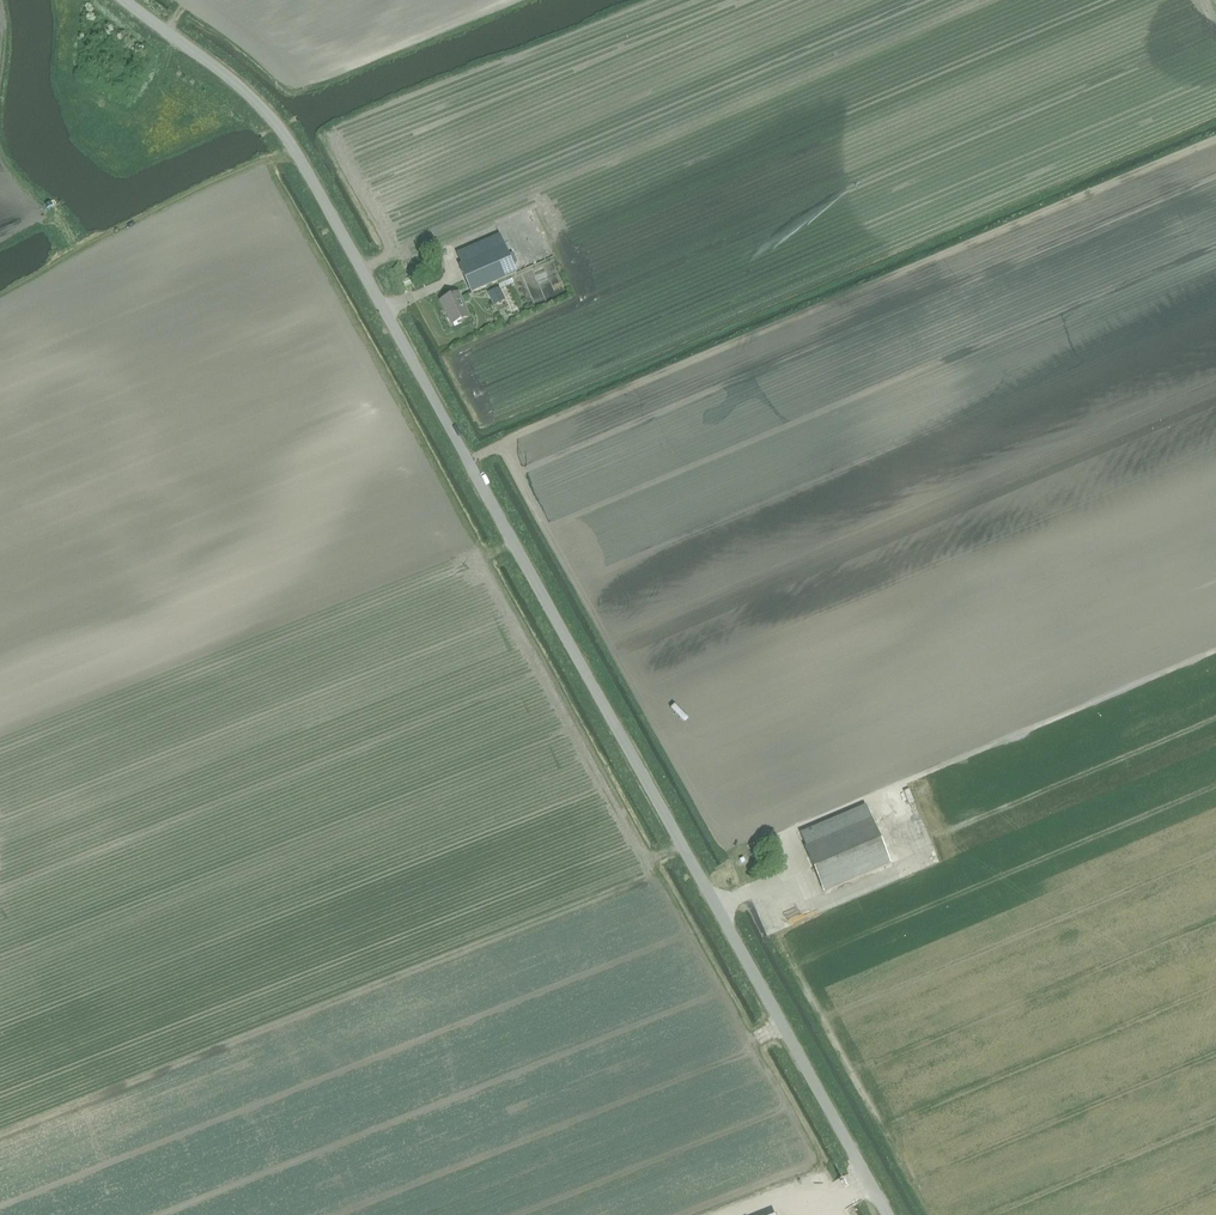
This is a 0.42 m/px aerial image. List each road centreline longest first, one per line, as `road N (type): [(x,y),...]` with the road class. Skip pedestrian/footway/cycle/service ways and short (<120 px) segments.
road 1 (unclassified): [(889,1214),(301,158),(224,72),(124,0)]

